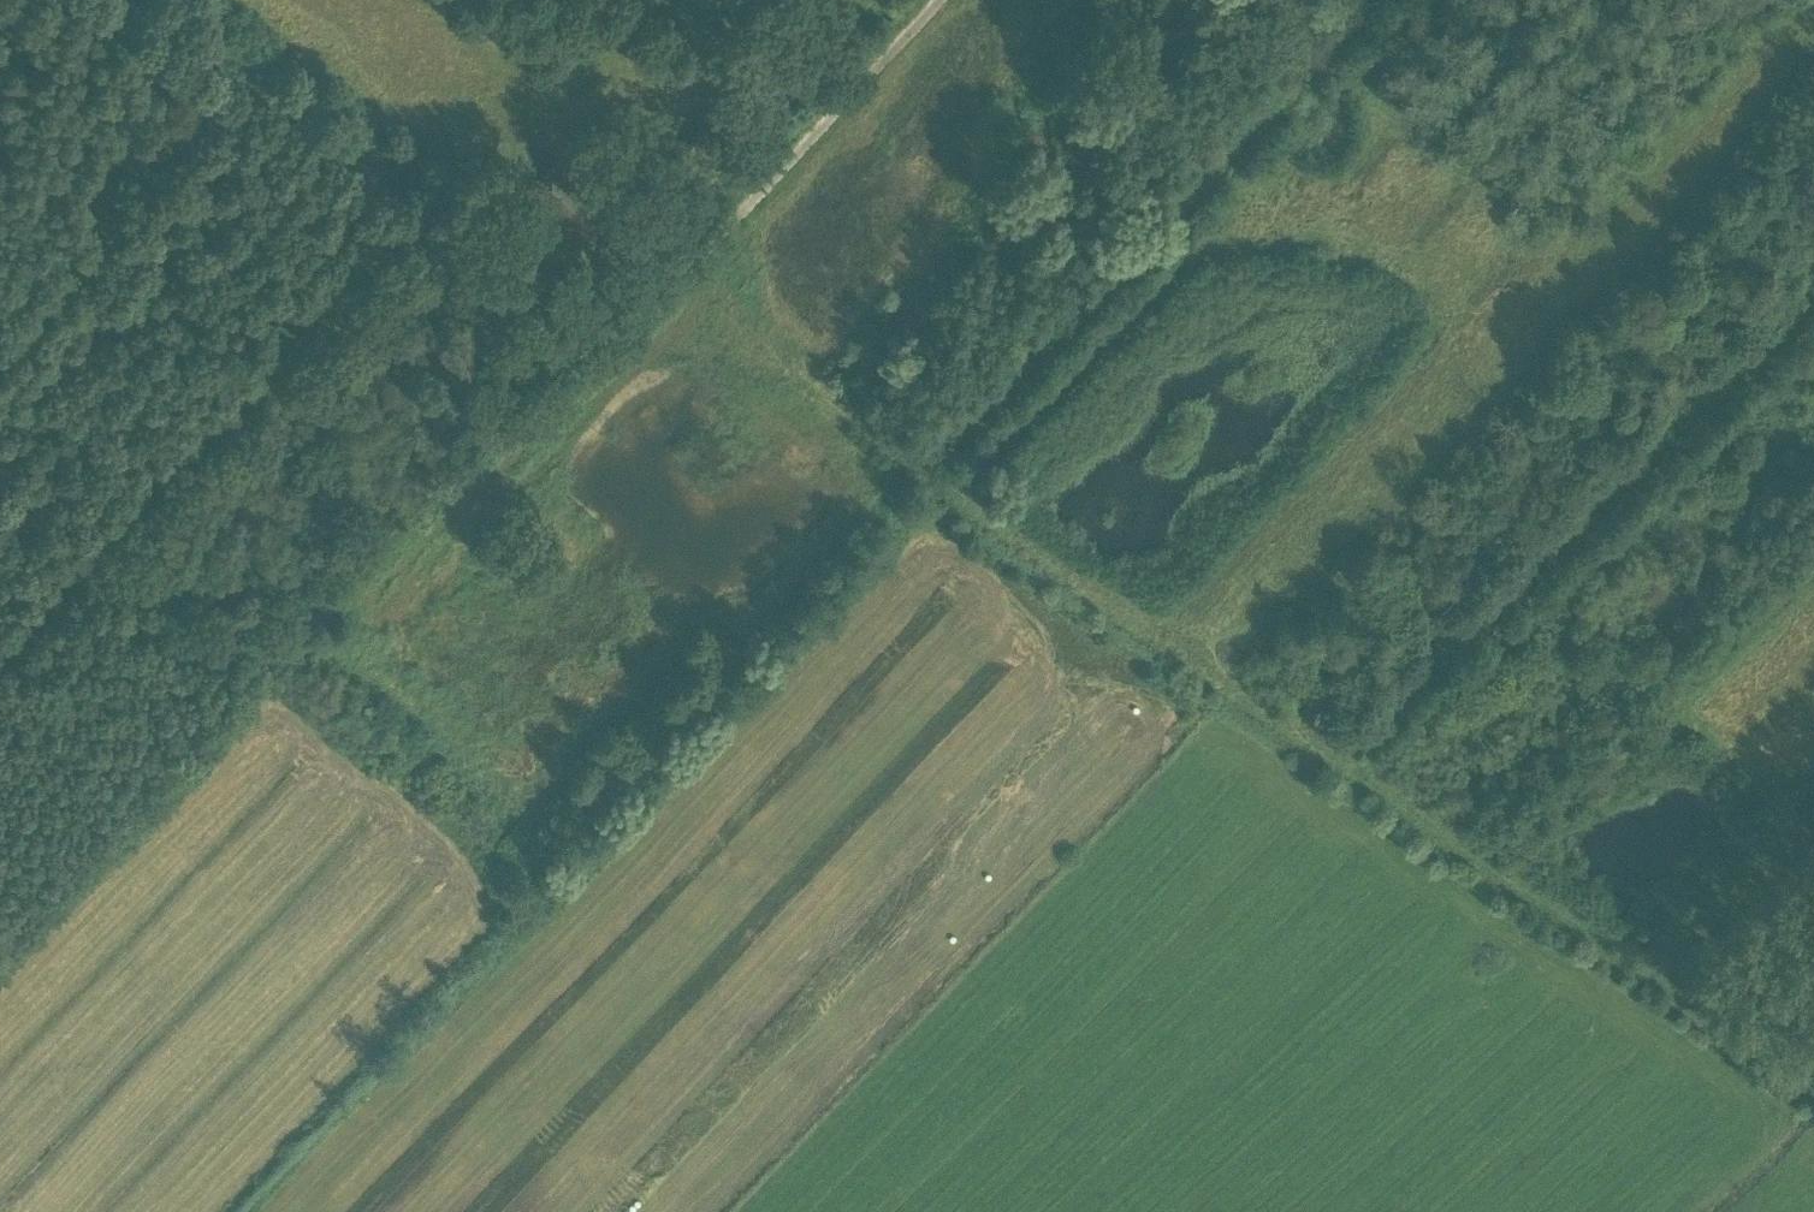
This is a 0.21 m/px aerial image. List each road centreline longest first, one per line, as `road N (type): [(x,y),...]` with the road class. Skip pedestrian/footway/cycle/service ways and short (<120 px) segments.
road 1 (track): [(1813,1087),(908,465),(799,372),(737,292),(715,239)]
road 2 (track): [(0,285),(183,83),(388,223),(442,163),(580,274),(665,219),(884,0)]
road 3 (track): [(388,223),(0,647)]

